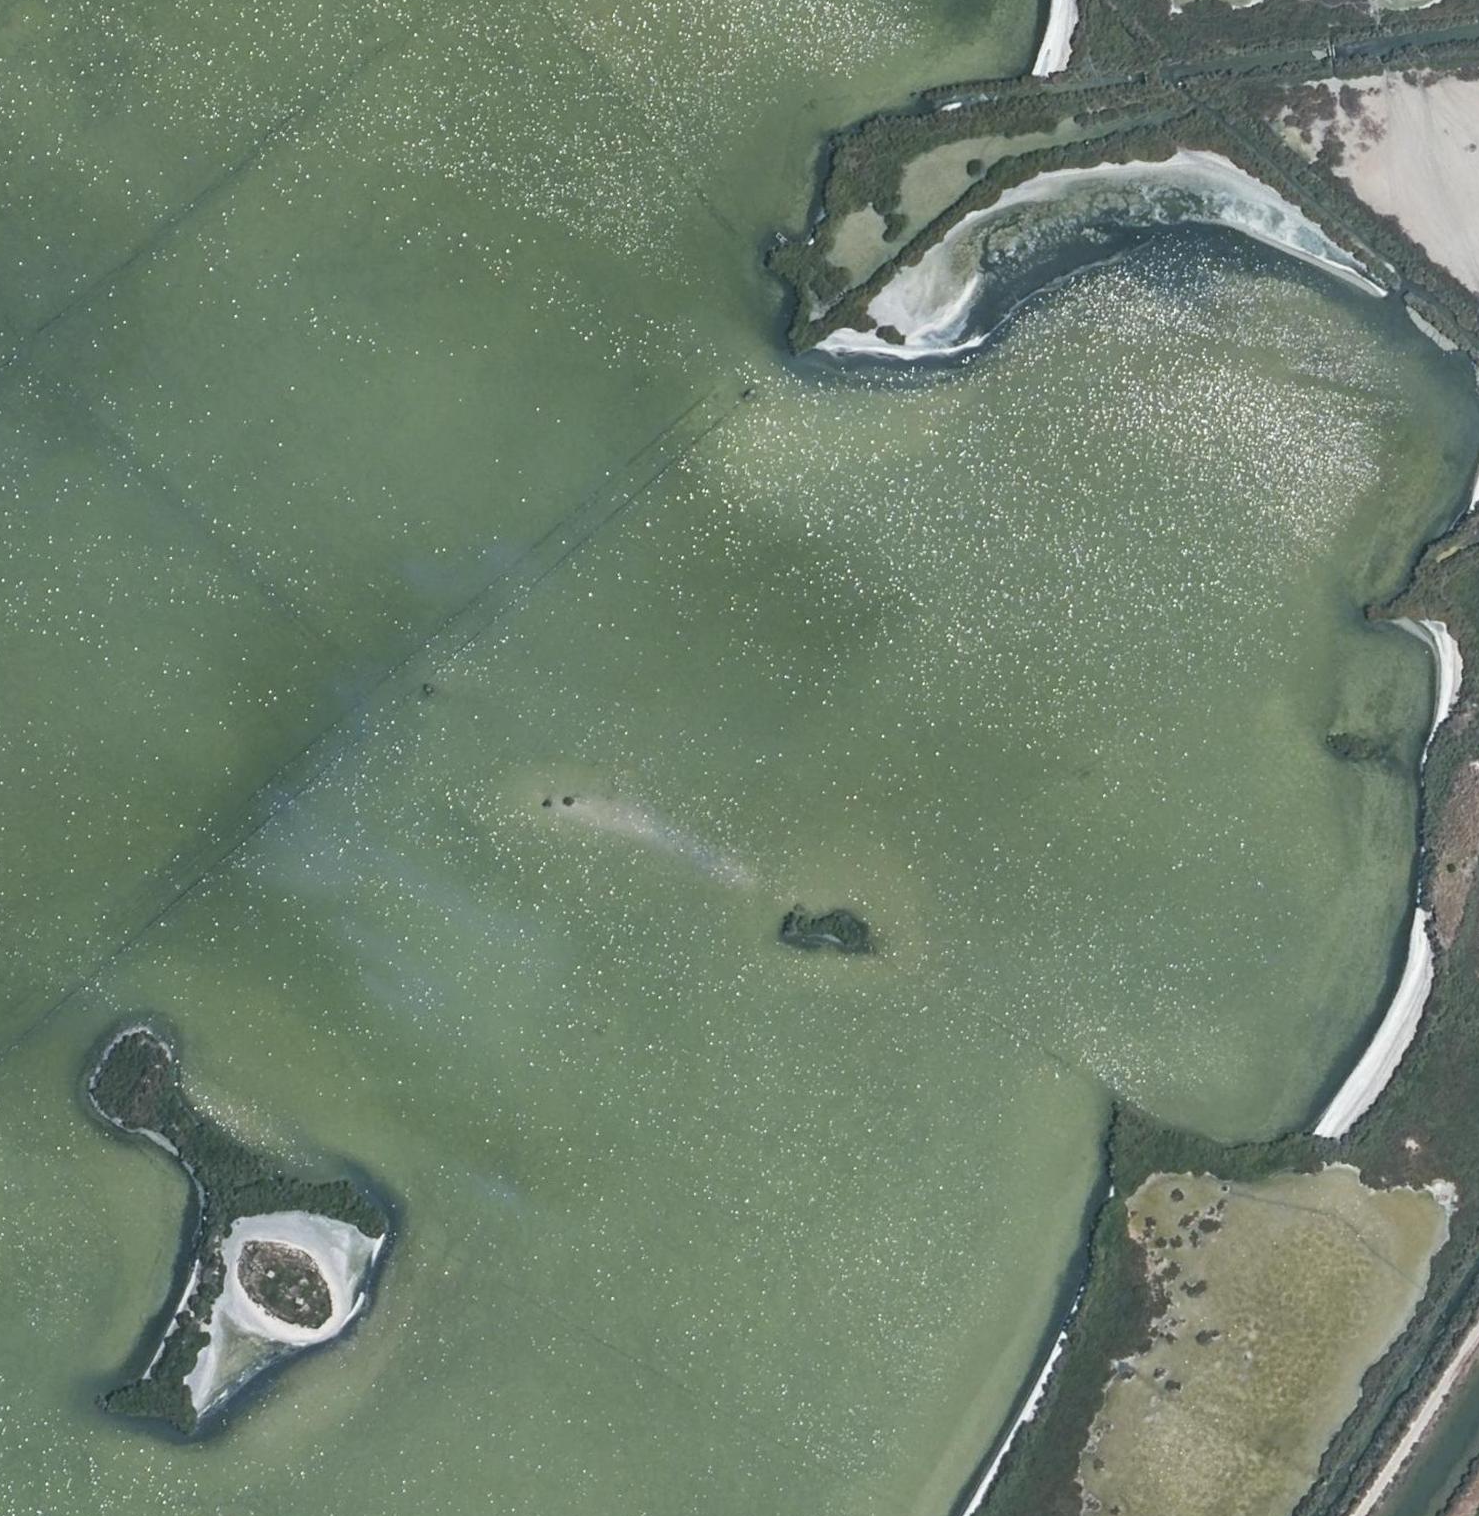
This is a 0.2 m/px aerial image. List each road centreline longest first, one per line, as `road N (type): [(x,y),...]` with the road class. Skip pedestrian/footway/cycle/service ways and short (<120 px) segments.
road 1 (track): [(1374,1515),(1478,1358)]

